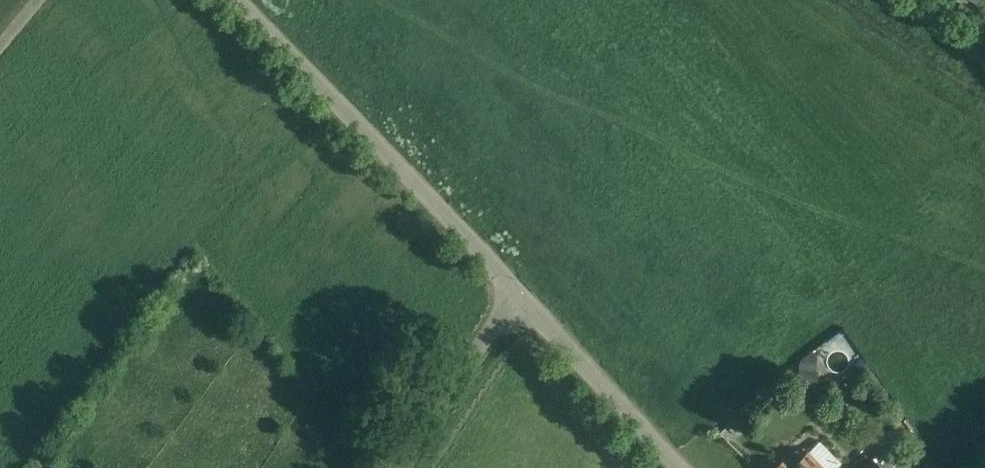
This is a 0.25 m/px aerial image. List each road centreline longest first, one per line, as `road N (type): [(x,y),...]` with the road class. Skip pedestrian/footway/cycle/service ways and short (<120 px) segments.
road 1 (unclassified): [(517,296),(242,0)]
road 2 (unclassified): [(686,467),(517,296)]
road 3 (unclassified): [(401,467),(517,296)]

